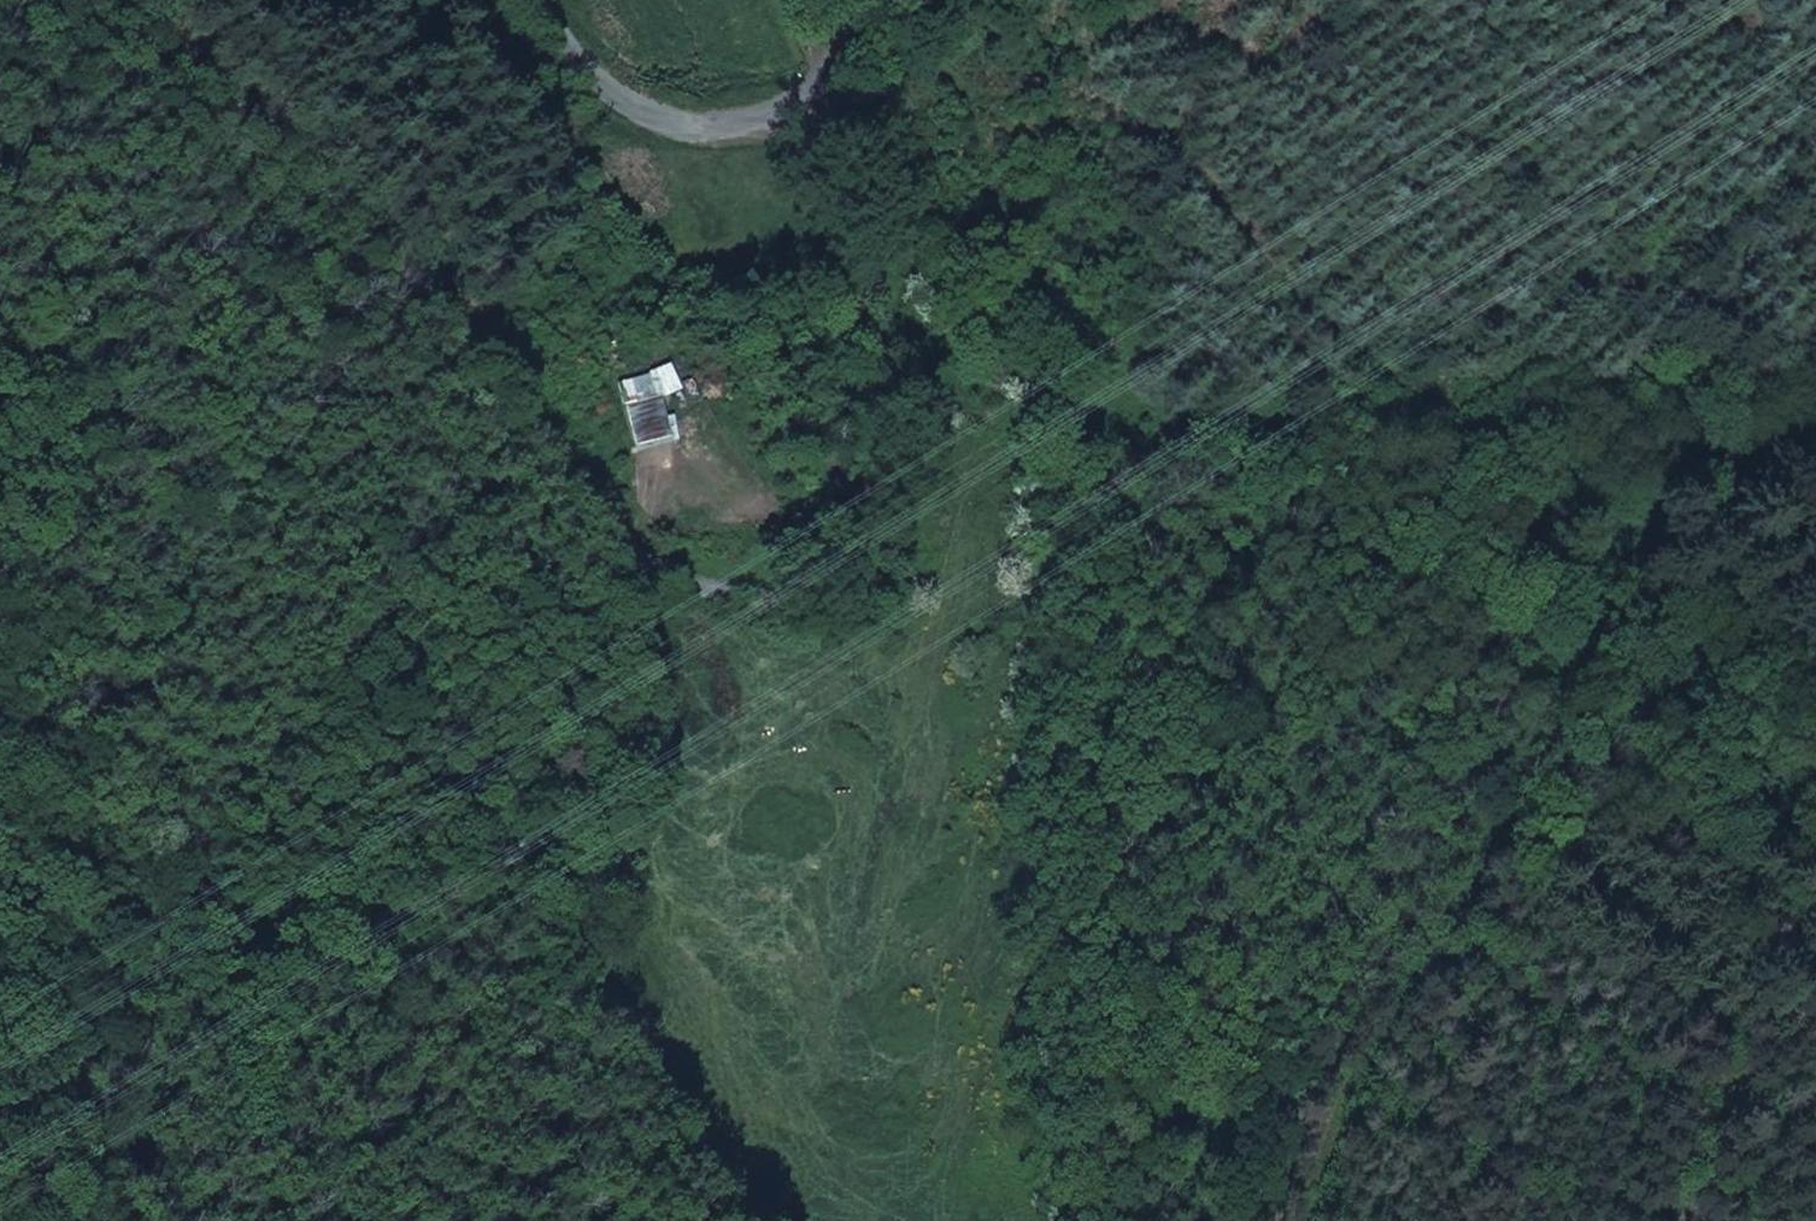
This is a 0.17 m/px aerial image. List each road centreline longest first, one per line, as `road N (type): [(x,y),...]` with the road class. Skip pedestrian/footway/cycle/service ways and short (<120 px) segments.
road 1 (track): [(94,0),(476,332),(558,474),(628,557),(730,605),(806,612),(863,572),(887,518),(903,433),(897,268),(831,83)]
road 2 (residential): [(537,0),(583,71),(620,100),(661,120),(704,127),(756,121),(831,83),(870,0)]

